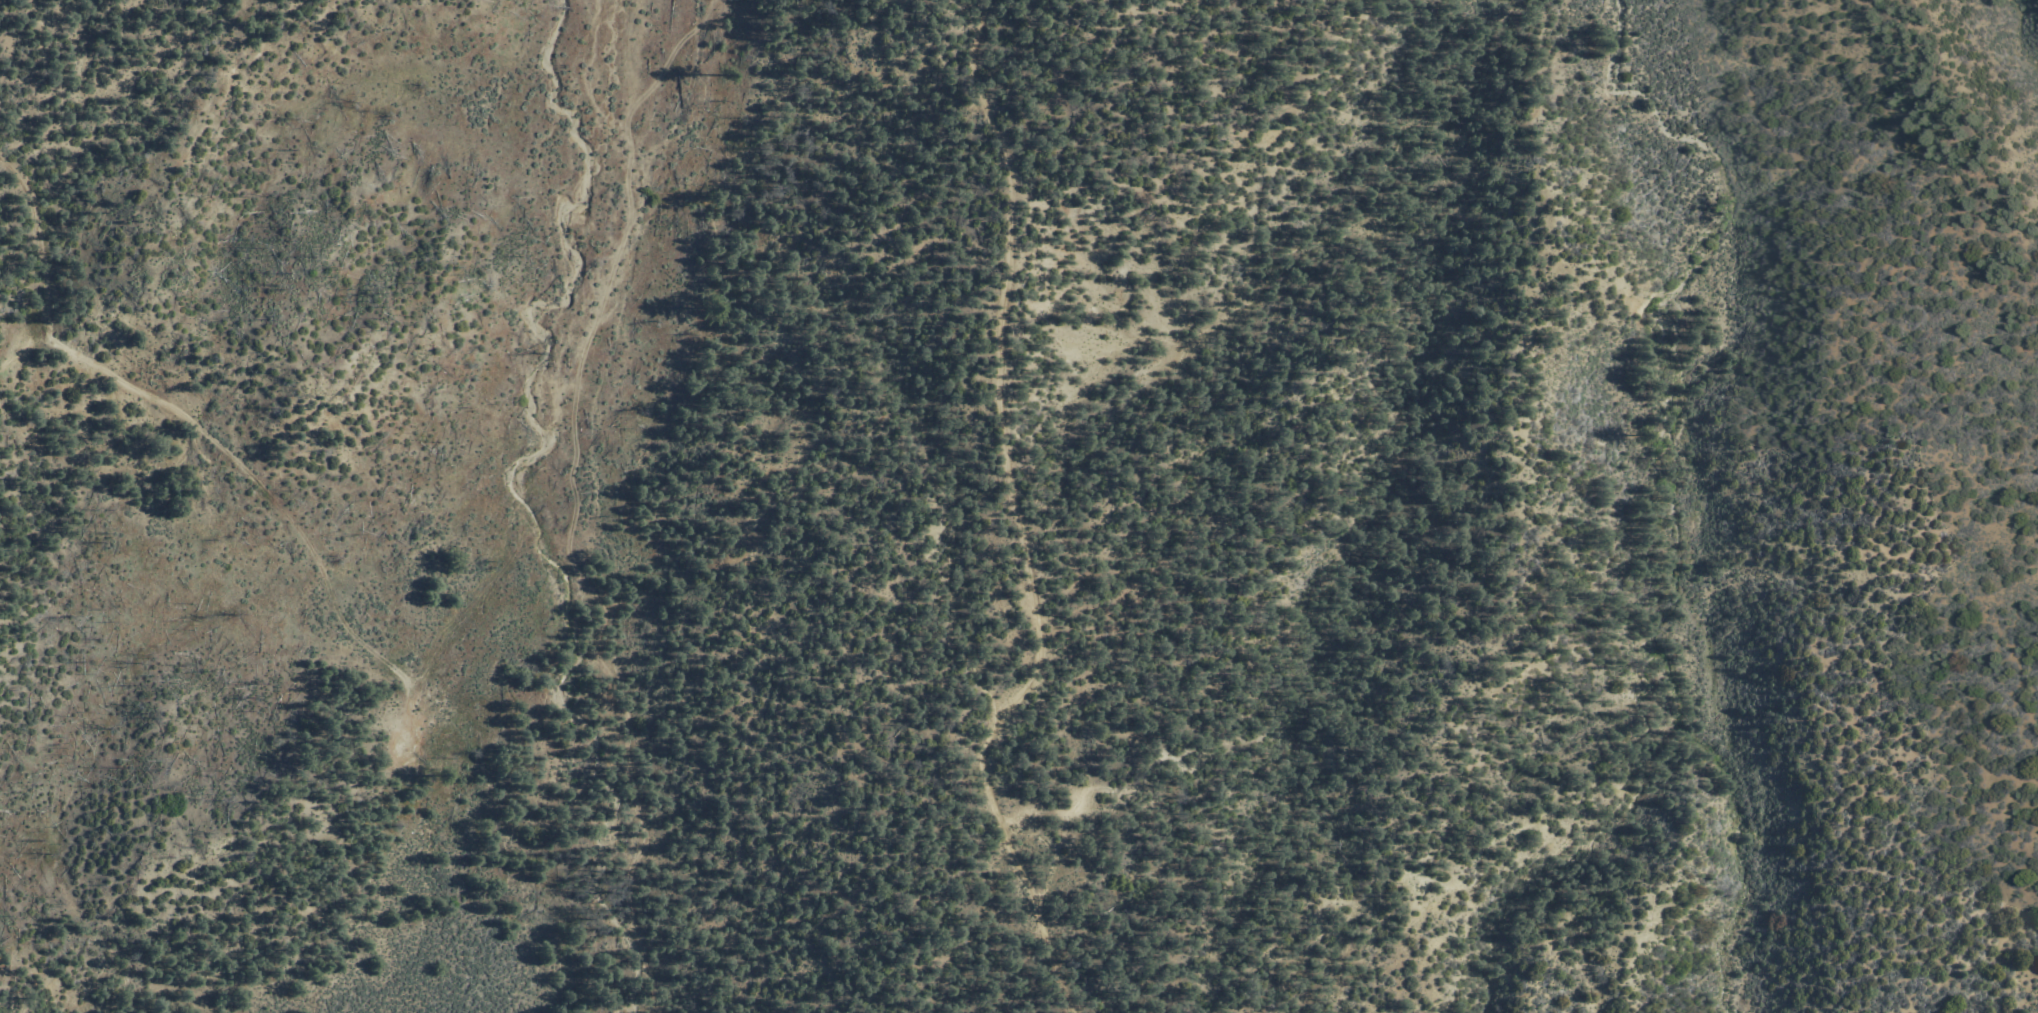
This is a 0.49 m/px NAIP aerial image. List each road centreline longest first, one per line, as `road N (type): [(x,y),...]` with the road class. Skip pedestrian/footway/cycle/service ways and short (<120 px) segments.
road 1 (track): [(1075,1012),(984,774),(991,734),(1033,682),(1042,646),(995,399),(1014,182),(970,0)]

